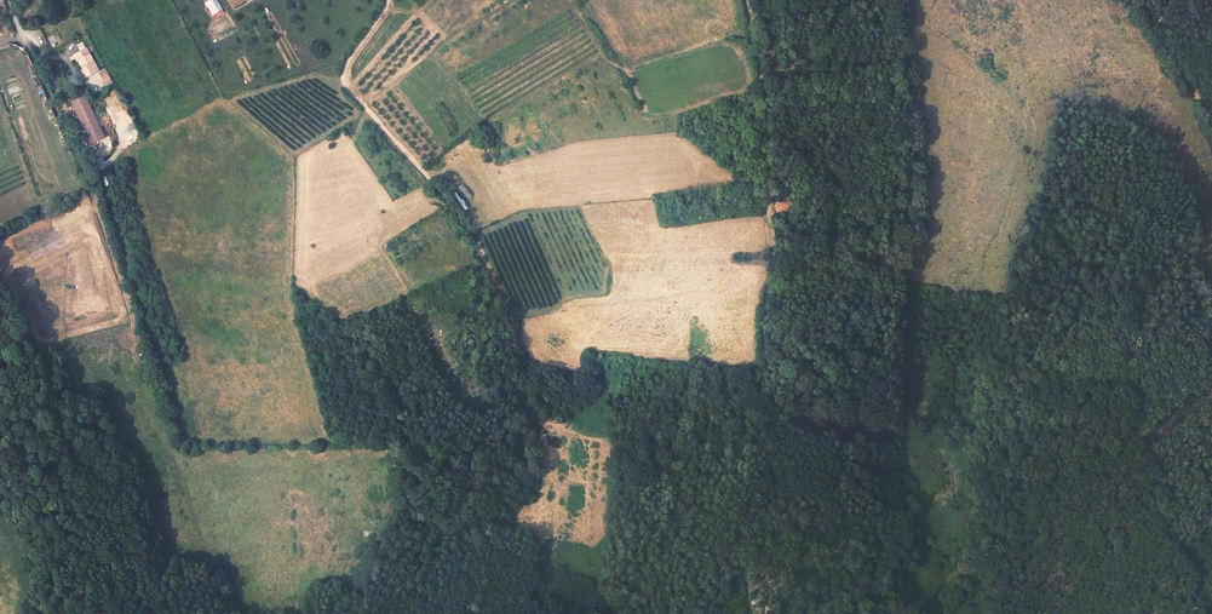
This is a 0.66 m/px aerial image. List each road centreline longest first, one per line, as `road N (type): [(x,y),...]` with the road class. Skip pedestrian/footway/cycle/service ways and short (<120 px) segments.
road 1 (track): [(22,38),(92,188),(213,587)]
road 2 (track): [(516,394),(526,361),(514,318),(503,311),(438,187),(345,82),(388,0)]
road 3 (track): [(747,0),(766,103),(774,253),(763,324),(780,412)]
road 4 (track): [(780,412),(903,613)]
road 5 (track): [(1133,0),(1211,124)]

